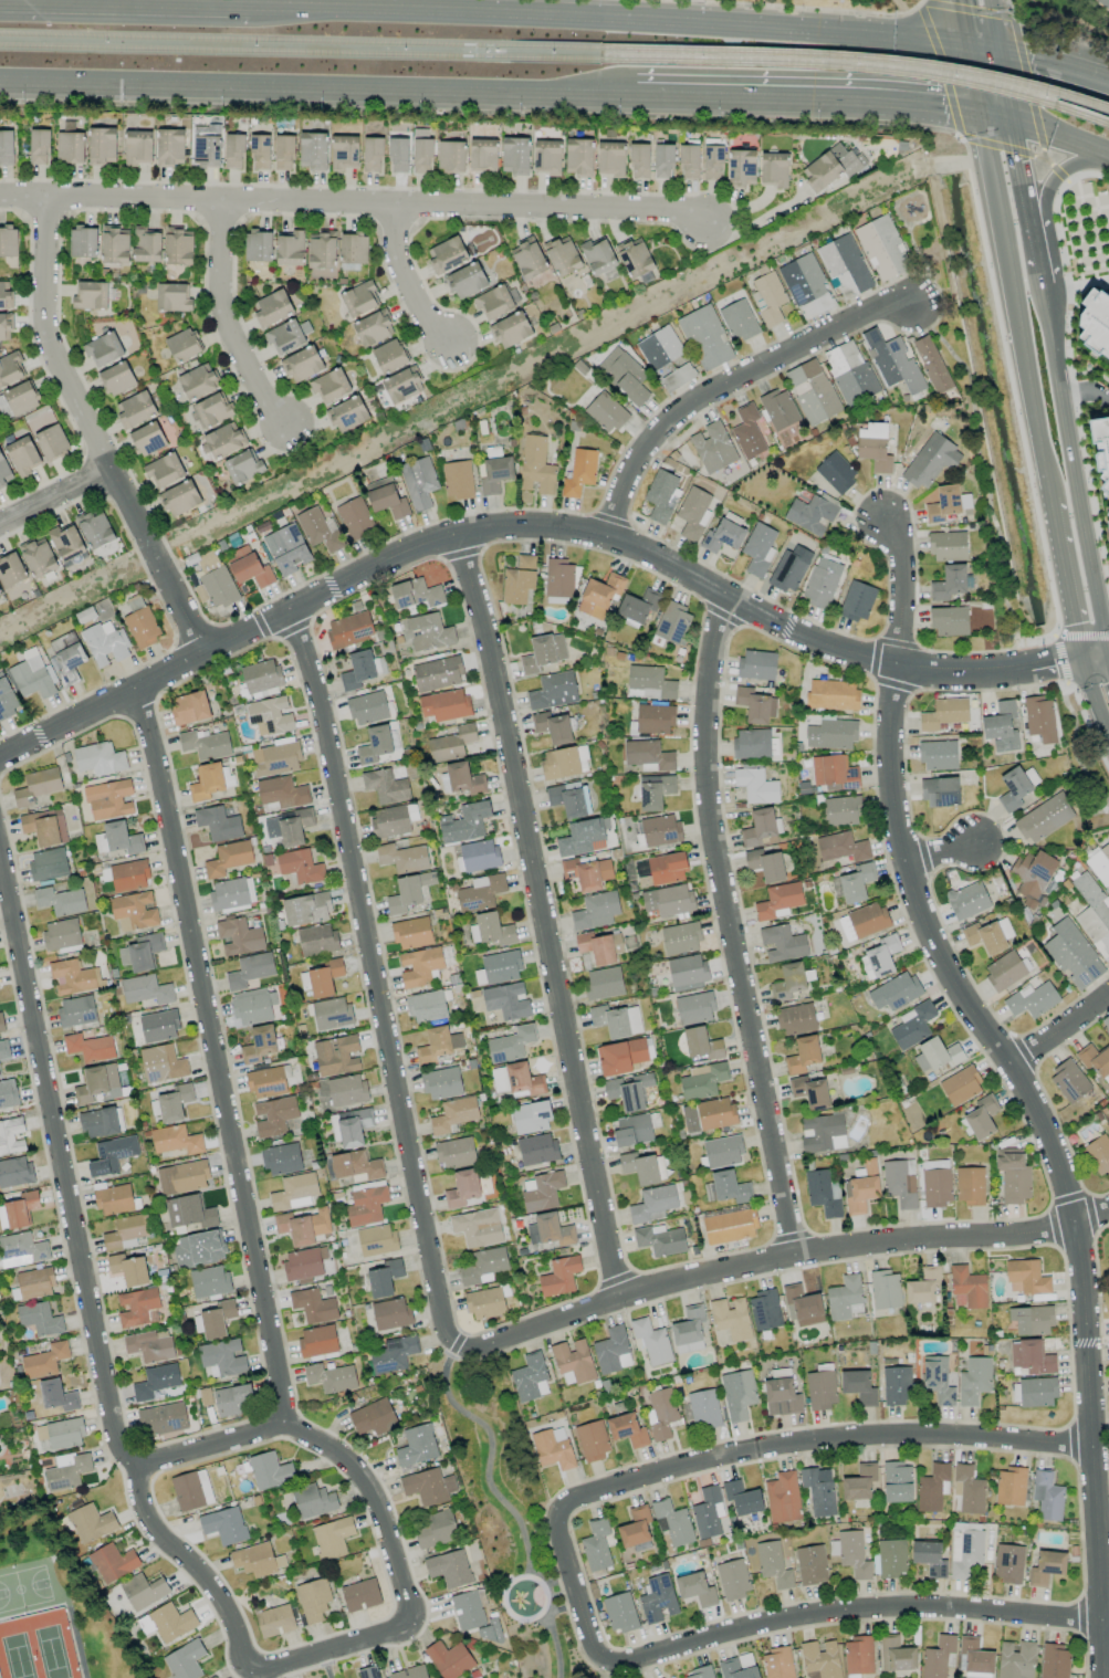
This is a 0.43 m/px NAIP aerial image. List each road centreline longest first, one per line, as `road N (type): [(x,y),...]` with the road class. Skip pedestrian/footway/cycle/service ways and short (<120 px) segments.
road 1 (tertiary): [(1027,664),(979,672),(893,664),(786,628),(607,537),(496,527),(426,543),(0,757)]
road 2 (tertiary): [(893,664),(888,743),(909,891),(944,973),(1042,1128),(1074,1224),(1101,1677)]
road 3 (residential): [(458,534),(619,1293)]
road 4 (residential): [(291,608),(454,1346)]
road 5 (residential): [(136,689),(285,1418)]
road 6 (primary): [(965,44),(248,9)]
road 7 (residential): [(705,219),(686,210),(219,208),(0,196)]
road 8 (residential): [(1088,1444),(885,1435),(773,1446),(562,1503),(606,1663)]
road 9 (residential): [(724,592),(707,681),(705,816),(795,1252)]
road 10 (residential): [(1074,1224),(795,1252),(619,1293),(479,1346),(454,1346)]
road 11 (primary): [(0,82),(635,97)]
road 12 (residential): [(0,853),(118,1439),(135,1472)]
road 13 (residential): [(1108,1624),(933,1606),(836,1609),(606,1663)]
road 14 (residential): [(45,197),(48,329),(207,650)]
road 15 (residential): [(262,1677),(418,1625),(399,1538),(373,1489),(285,1418)]
road 16 (residential): [(914,307),(889,301),(677,409),(647,434),(607,537)]
road 17 (primary): [(980,115),(1048,491)]
road 18 (primary): [(1107,653),(1043,290)]
road 19 (primary): [(248,9),(0,1)]
road 20 (residential): [(135,1472),(159,1532),(222,1604),(254,1677)]
road 21 (residential): [(219,208),(228,306),(286,427)]
road 22 (primary): [(635,97),(823,103)]
road 23 (primary): [(1043,290),(1015,122)]
road 24 (primary): [(1048,491),(1079,657)]
road 25 (primary): [(1043,290),(1045,212),(1058,183),(1077,170),(1108,167)]
road 26 (residential): [(285,1418),(135,1472)]
road 27 (primary): [(823,103),(980,115)]
road 28 (residential): [(886,523),(897,536),(900,569),(893,664)]
road 29 (residential): [(396,210),(398,264),(448,340)]
road 30 (residential): [(1108,989),(1012,1069)]
road 31 (residential): [(0,523),(112,469)]

